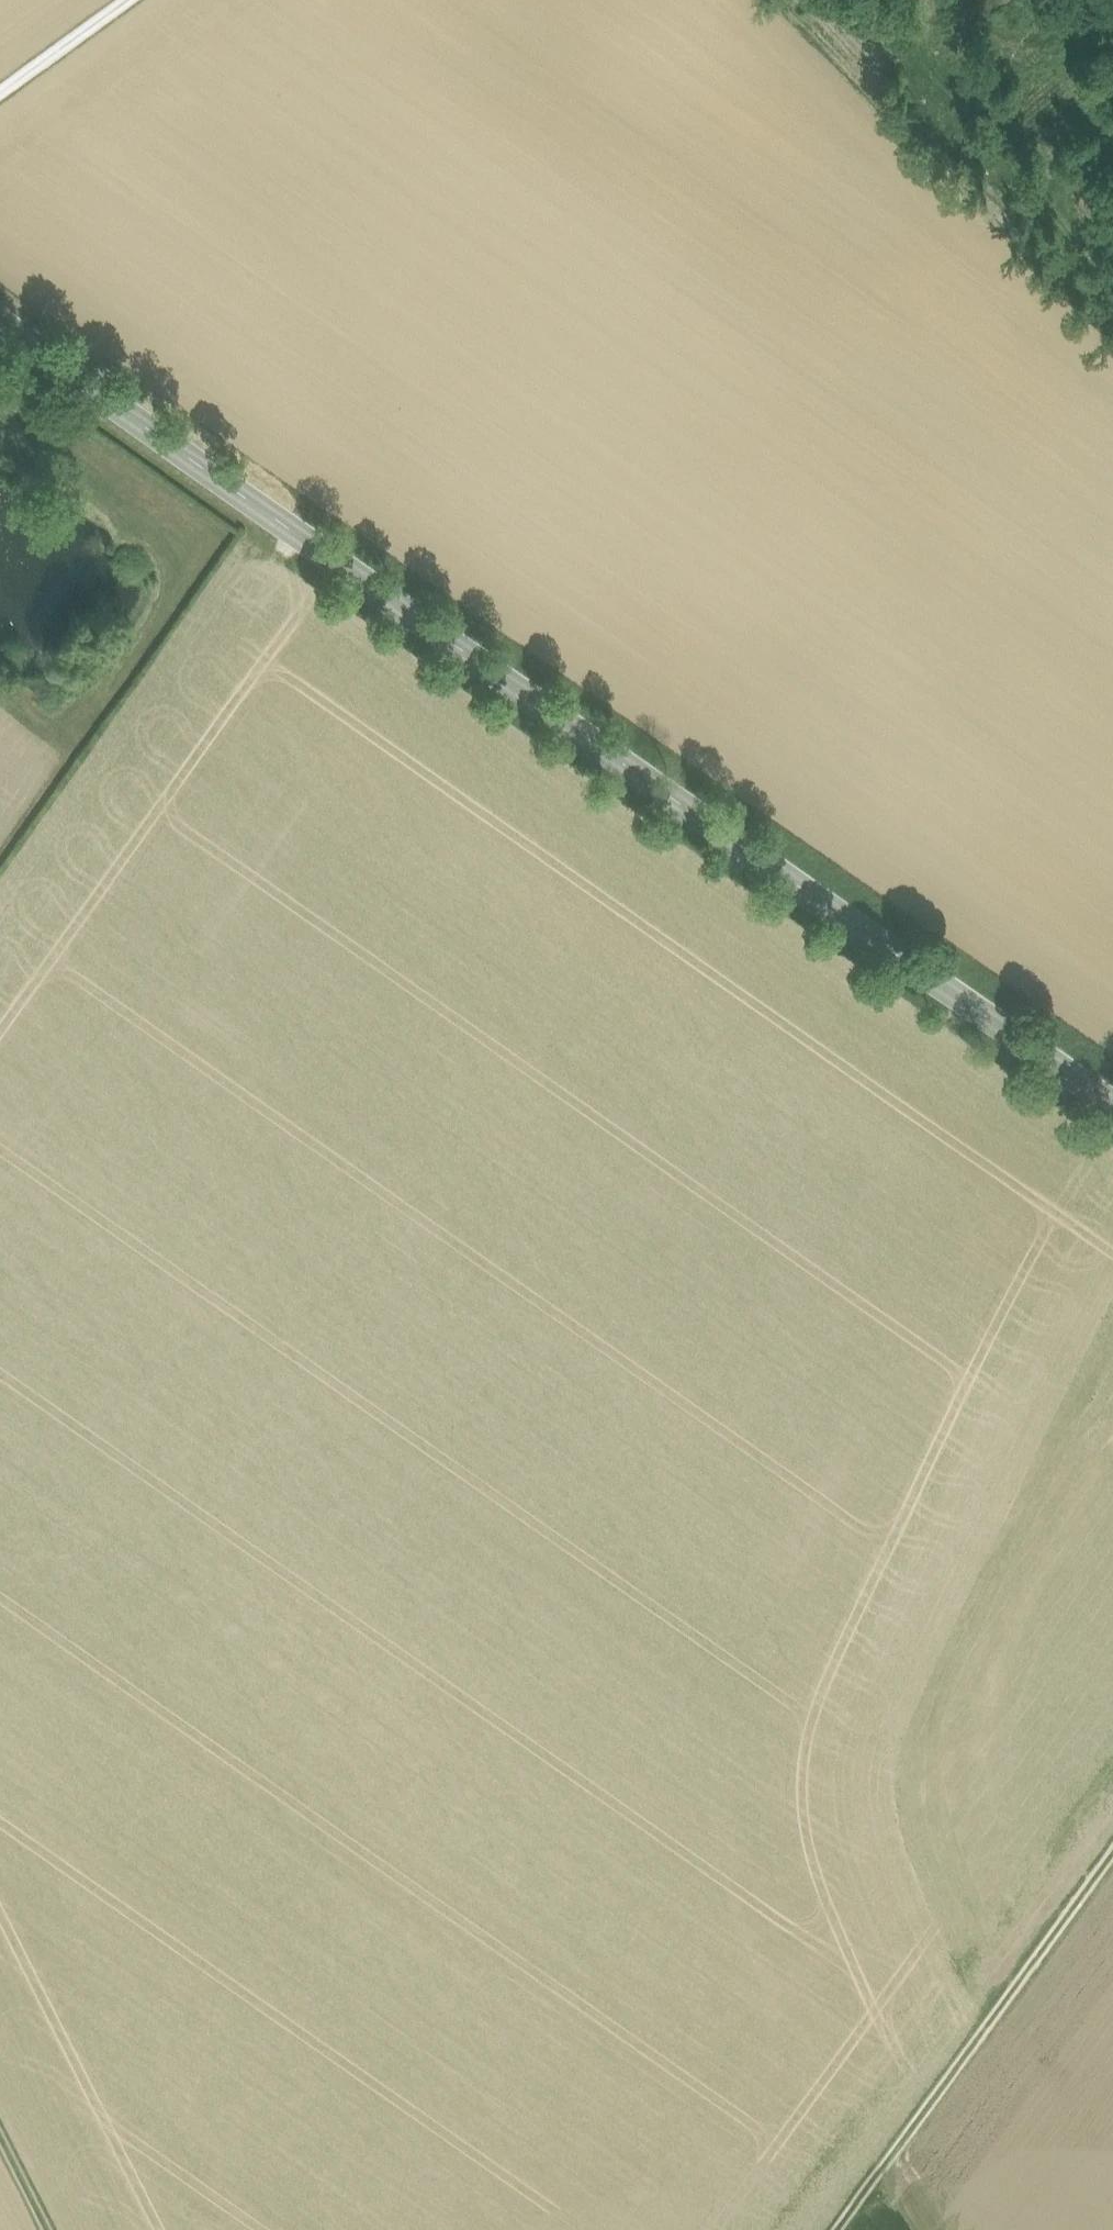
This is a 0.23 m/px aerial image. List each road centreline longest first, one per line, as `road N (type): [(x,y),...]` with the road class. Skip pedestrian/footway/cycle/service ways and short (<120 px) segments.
road 1 (secondary): [(0,312),(1112,1105)]
road 2 (track): [(1112,1852),(838,2229)]
road 3 (unclassified): [(121,0),(0,91)]

